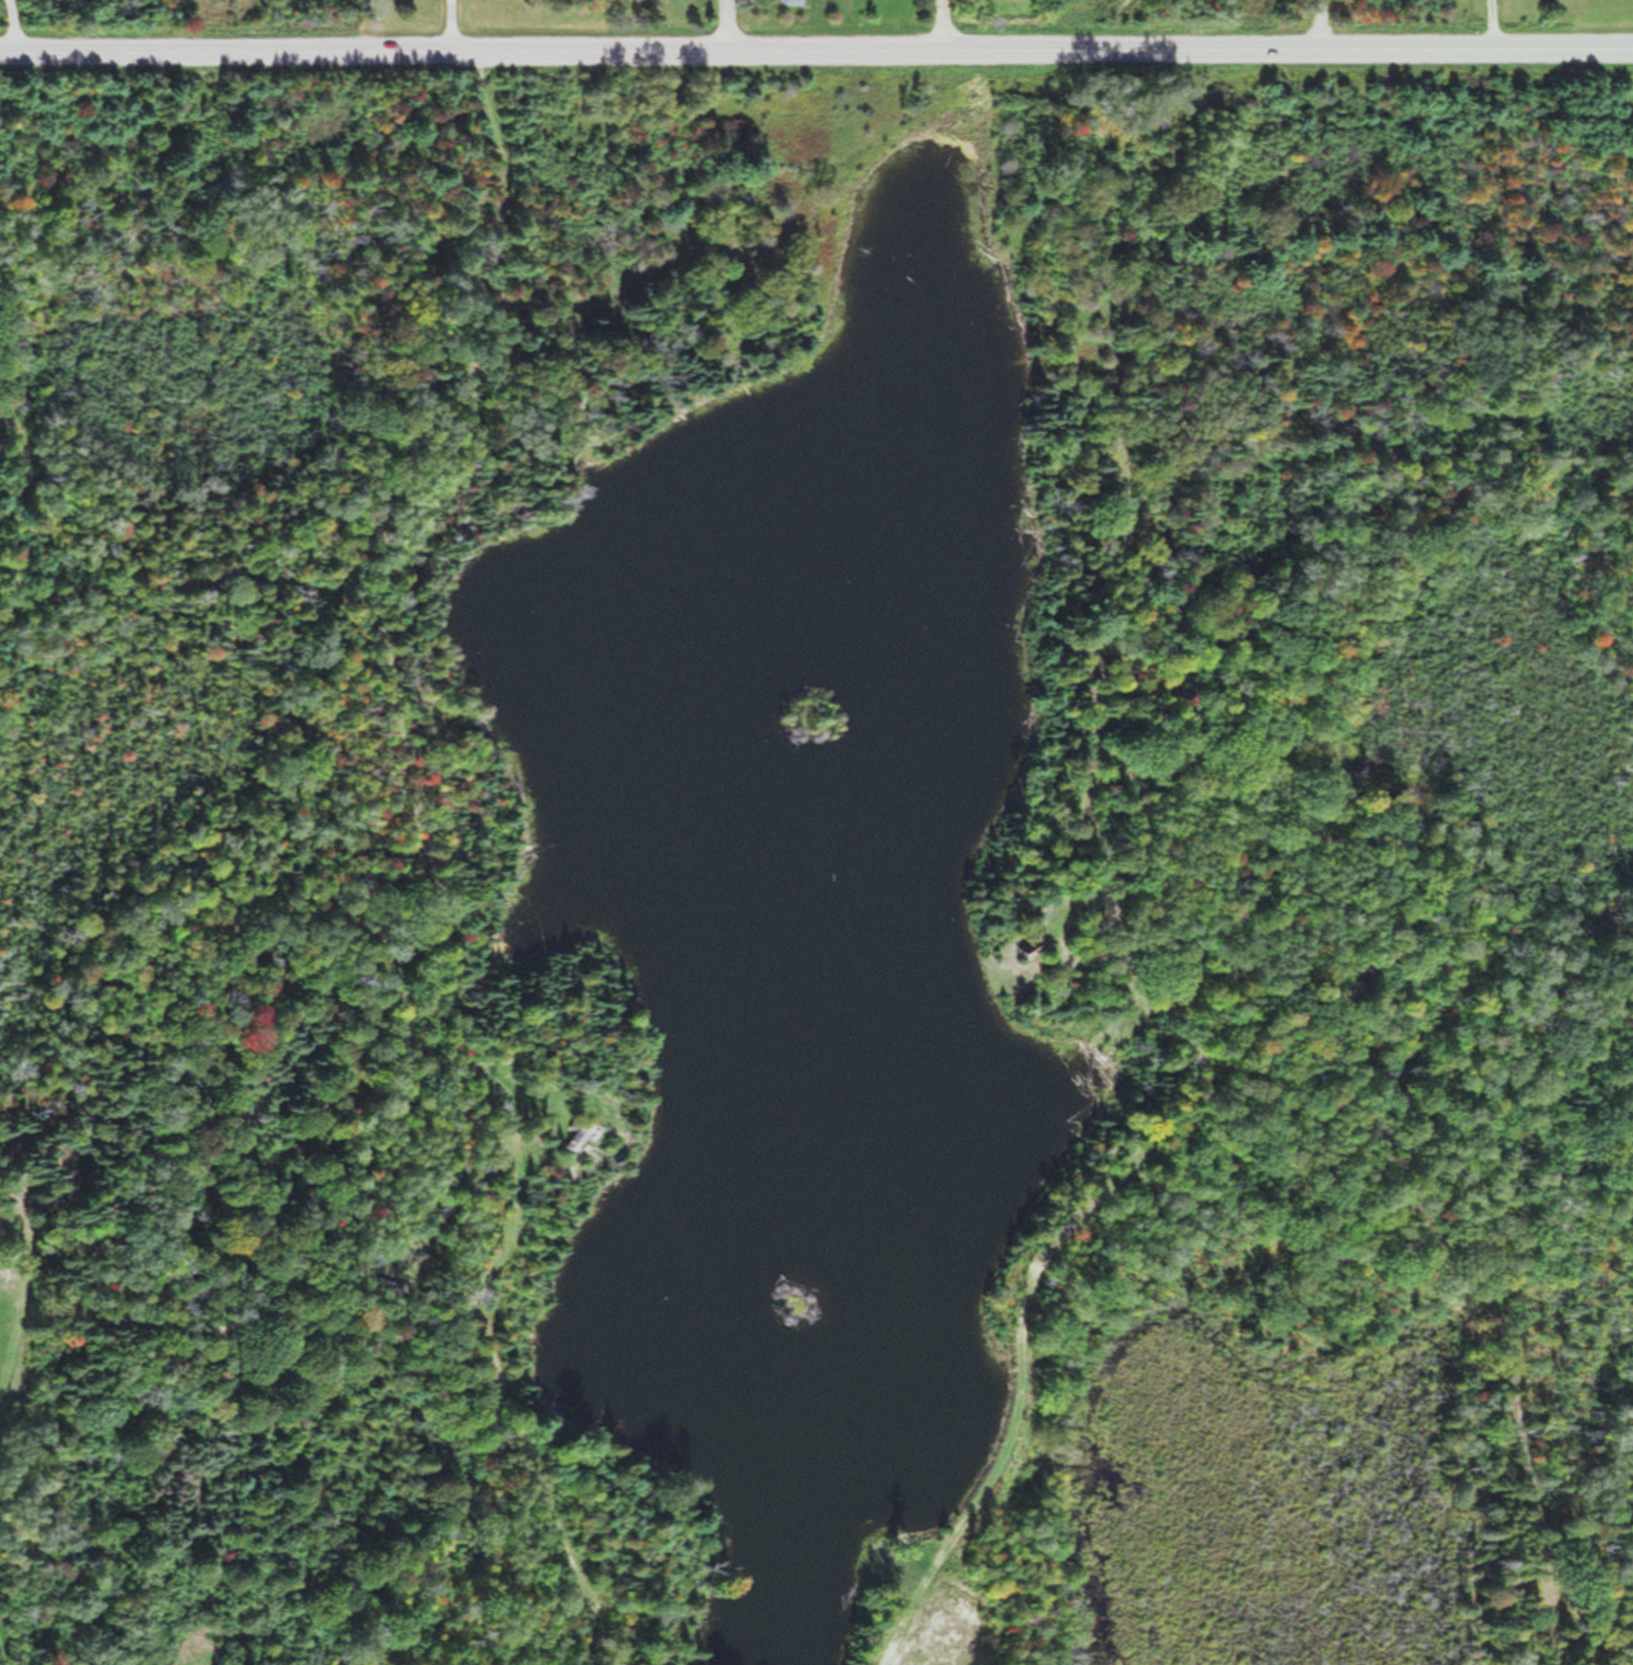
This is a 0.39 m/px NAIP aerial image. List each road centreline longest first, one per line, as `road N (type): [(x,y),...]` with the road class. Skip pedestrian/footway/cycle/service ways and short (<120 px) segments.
road 1 (tertiary): [(0,47),(1632,38)]

